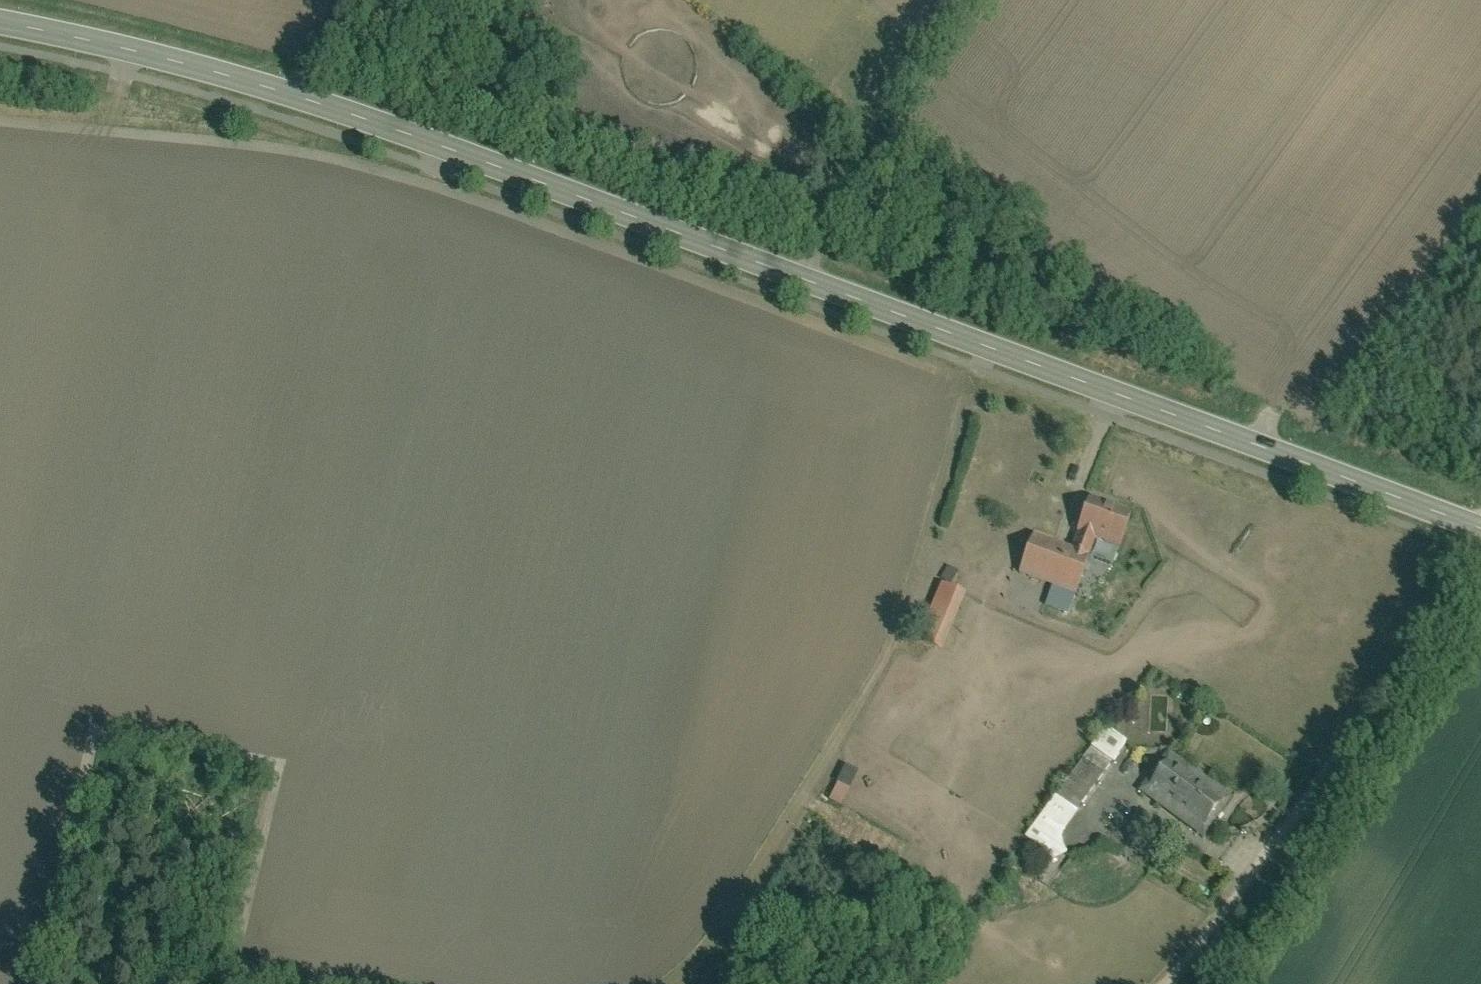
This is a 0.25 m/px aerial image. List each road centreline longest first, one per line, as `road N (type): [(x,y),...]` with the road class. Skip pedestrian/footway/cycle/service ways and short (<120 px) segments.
road 1 (tertiary): [(0,20),(185,60),(409,131),(1480,524)]
road 2 (residential): [(1480,537),(1253,872)]
road 3 (track): [(1253,872),(1163,983)]

